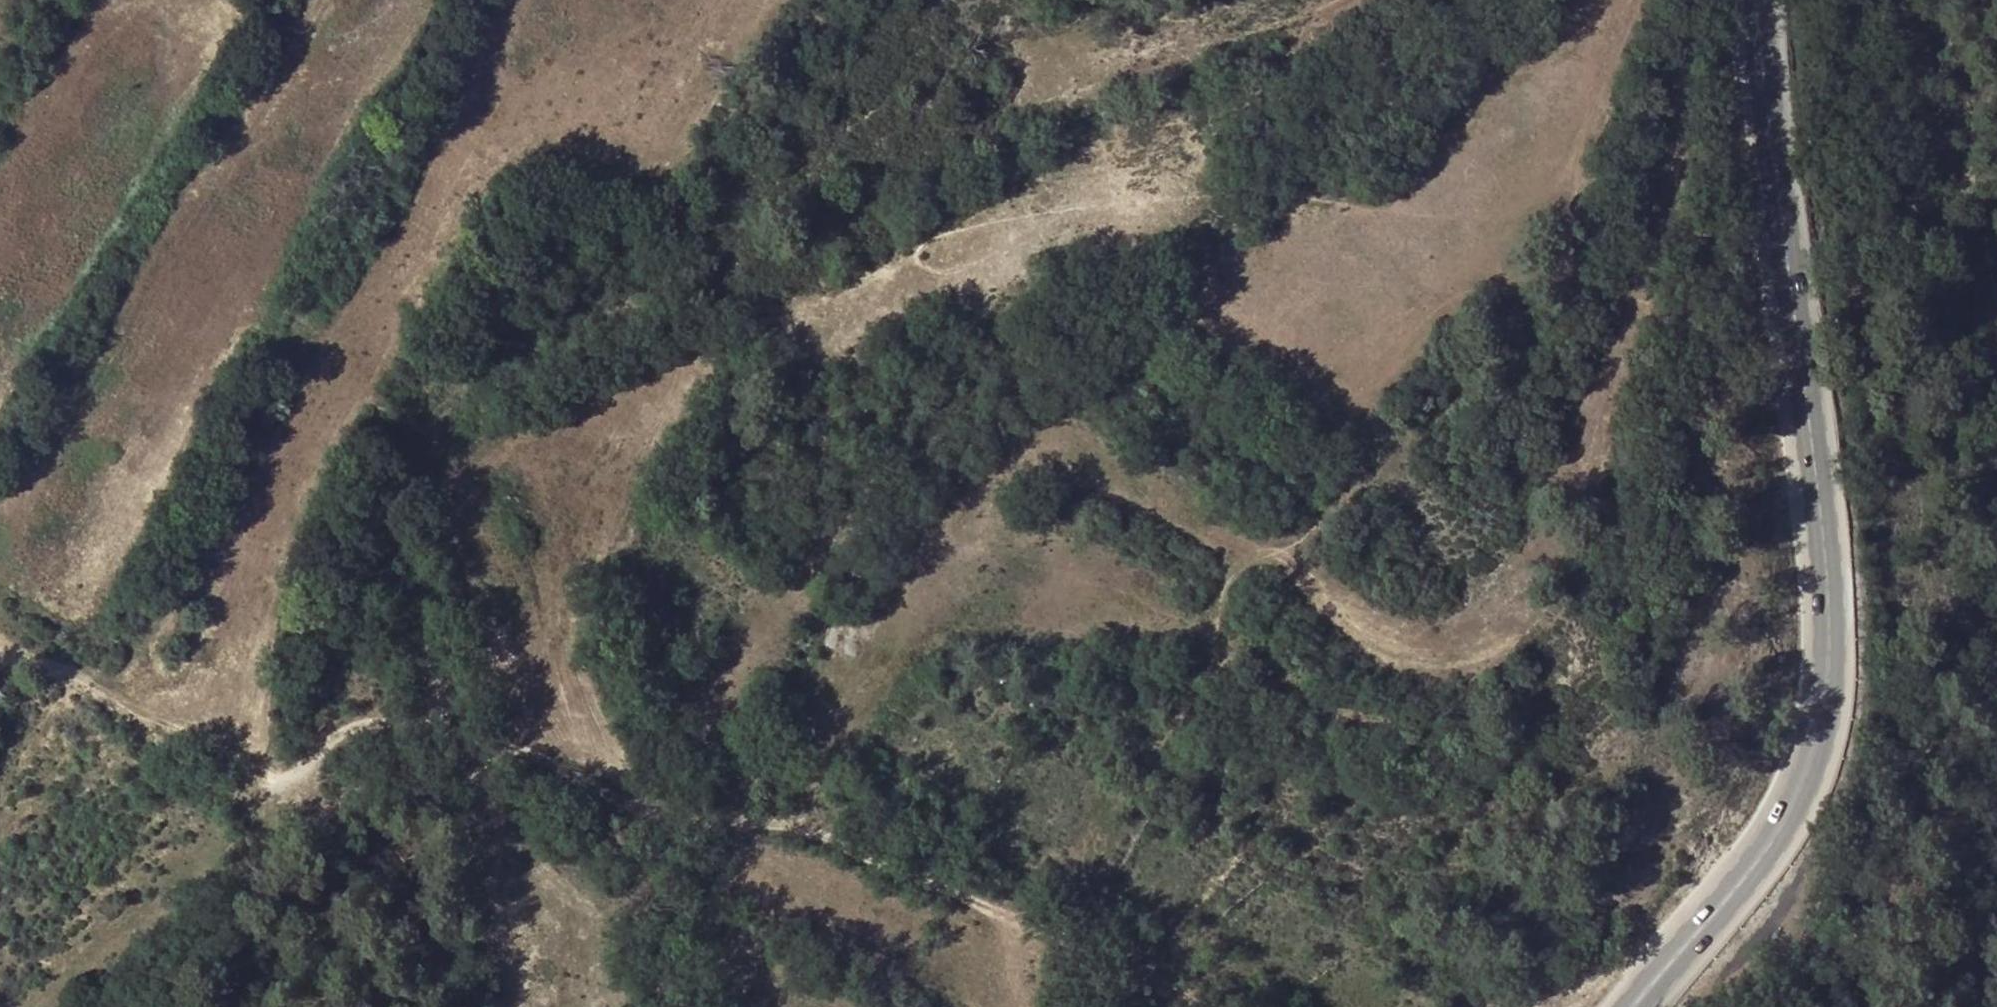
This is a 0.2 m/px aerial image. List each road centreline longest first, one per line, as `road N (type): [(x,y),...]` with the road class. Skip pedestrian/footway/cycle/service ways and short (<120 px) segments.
road 1 (track): [(0,646),(202,768),(271,779),(326,732),(398,730),(493,770),(651,816),(790,812),(1086,940),(1209,1006)]
road 2 (primary): [(1760,0),(1833,626),(1793,799),(1756,863),(1636,1006)]

